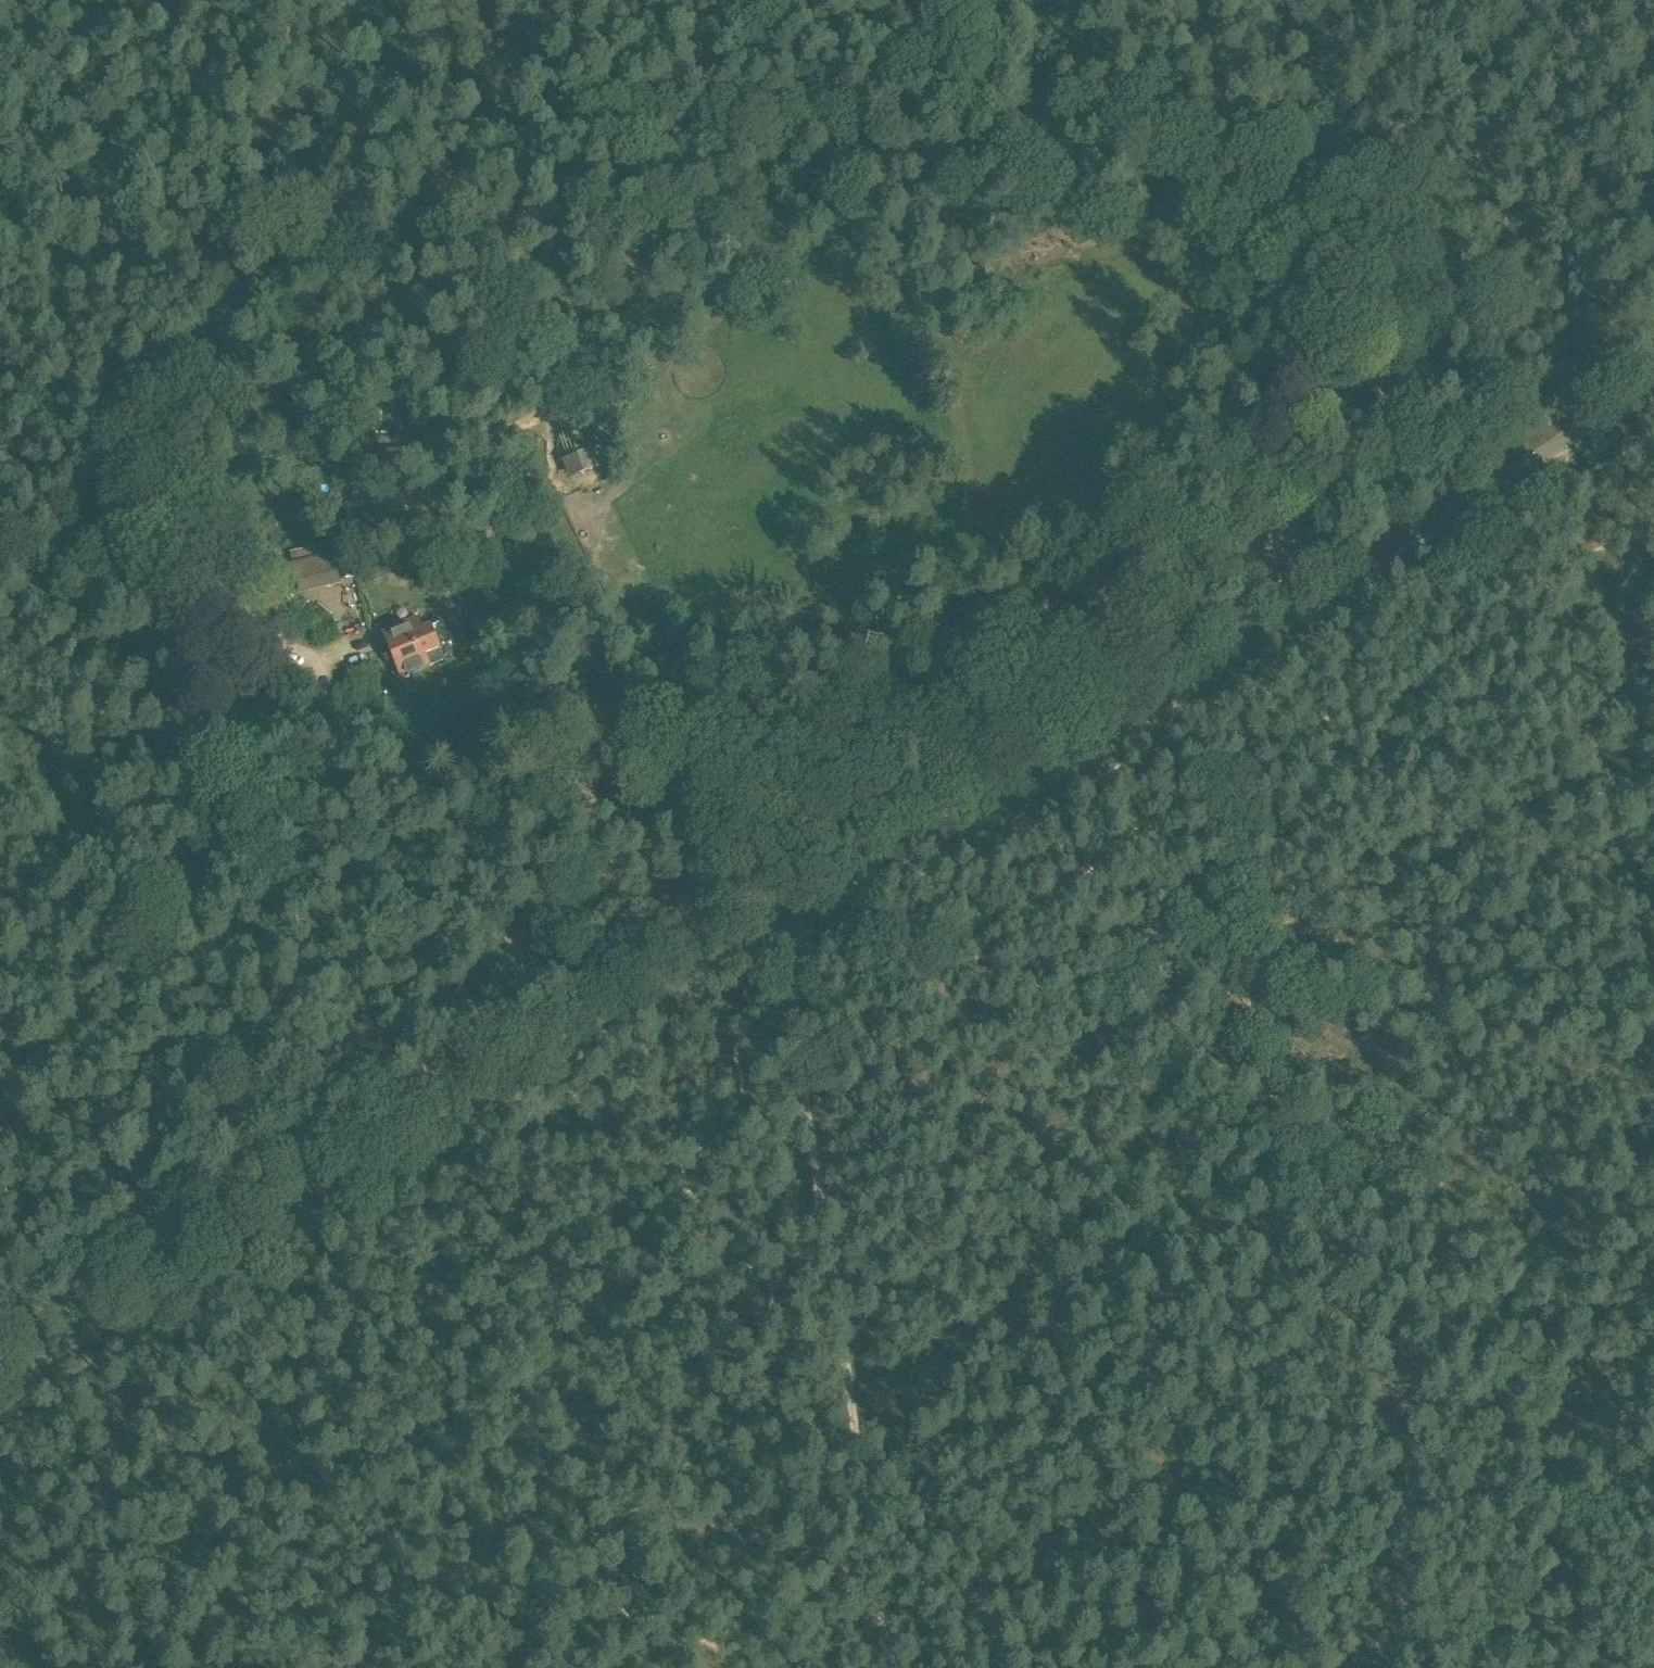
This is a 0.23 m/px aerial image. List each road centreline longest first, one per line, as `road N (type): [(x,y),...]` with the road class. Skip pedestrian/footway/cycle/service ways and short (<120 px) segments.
road 1 (unclassified): [(0,1407),(767,926),(1653,389)]

